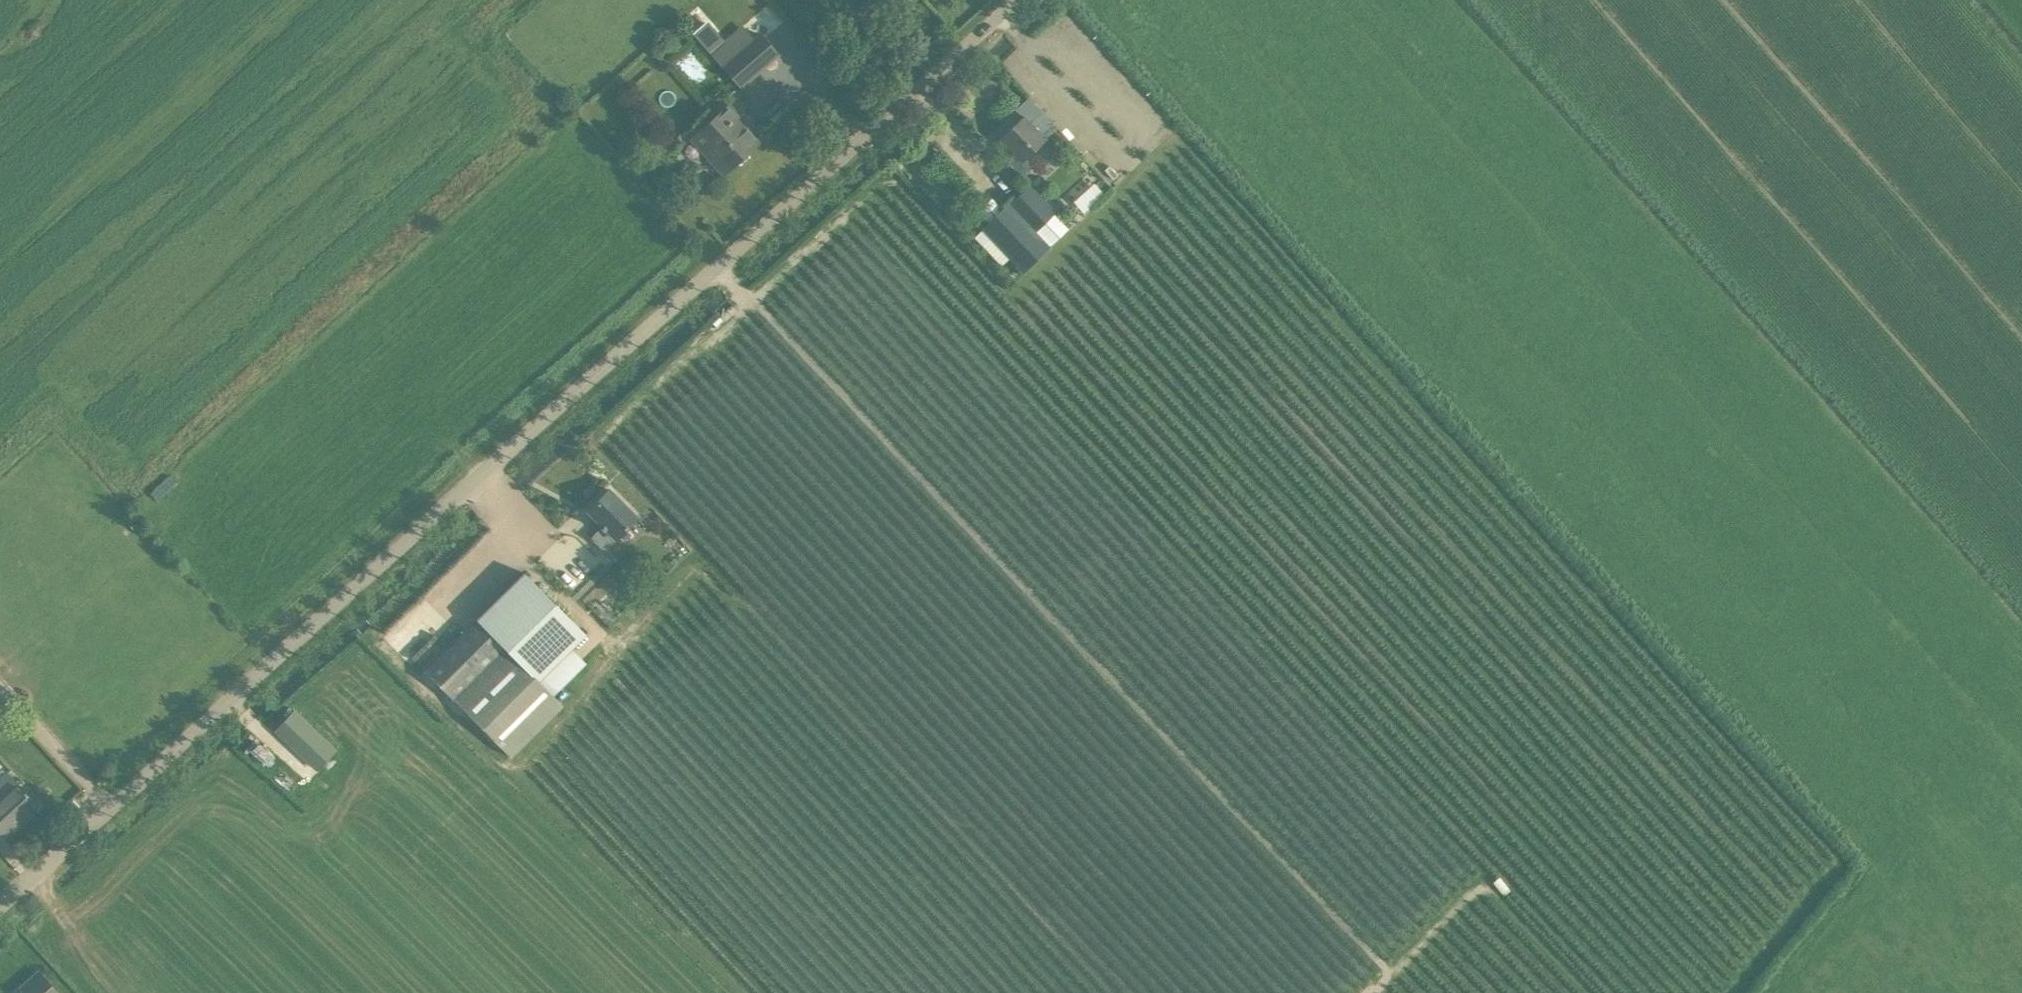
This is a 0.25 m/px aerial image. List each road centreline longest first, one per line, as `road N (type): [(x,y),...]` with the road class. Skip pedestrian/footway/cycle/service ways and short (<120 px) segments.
road 1 (unclassified): [(1016,0),(0,905)]
road 2 (track): [(718,263),(1389,974)]
road 3 (track): [(1482,881),(1369,992)]

